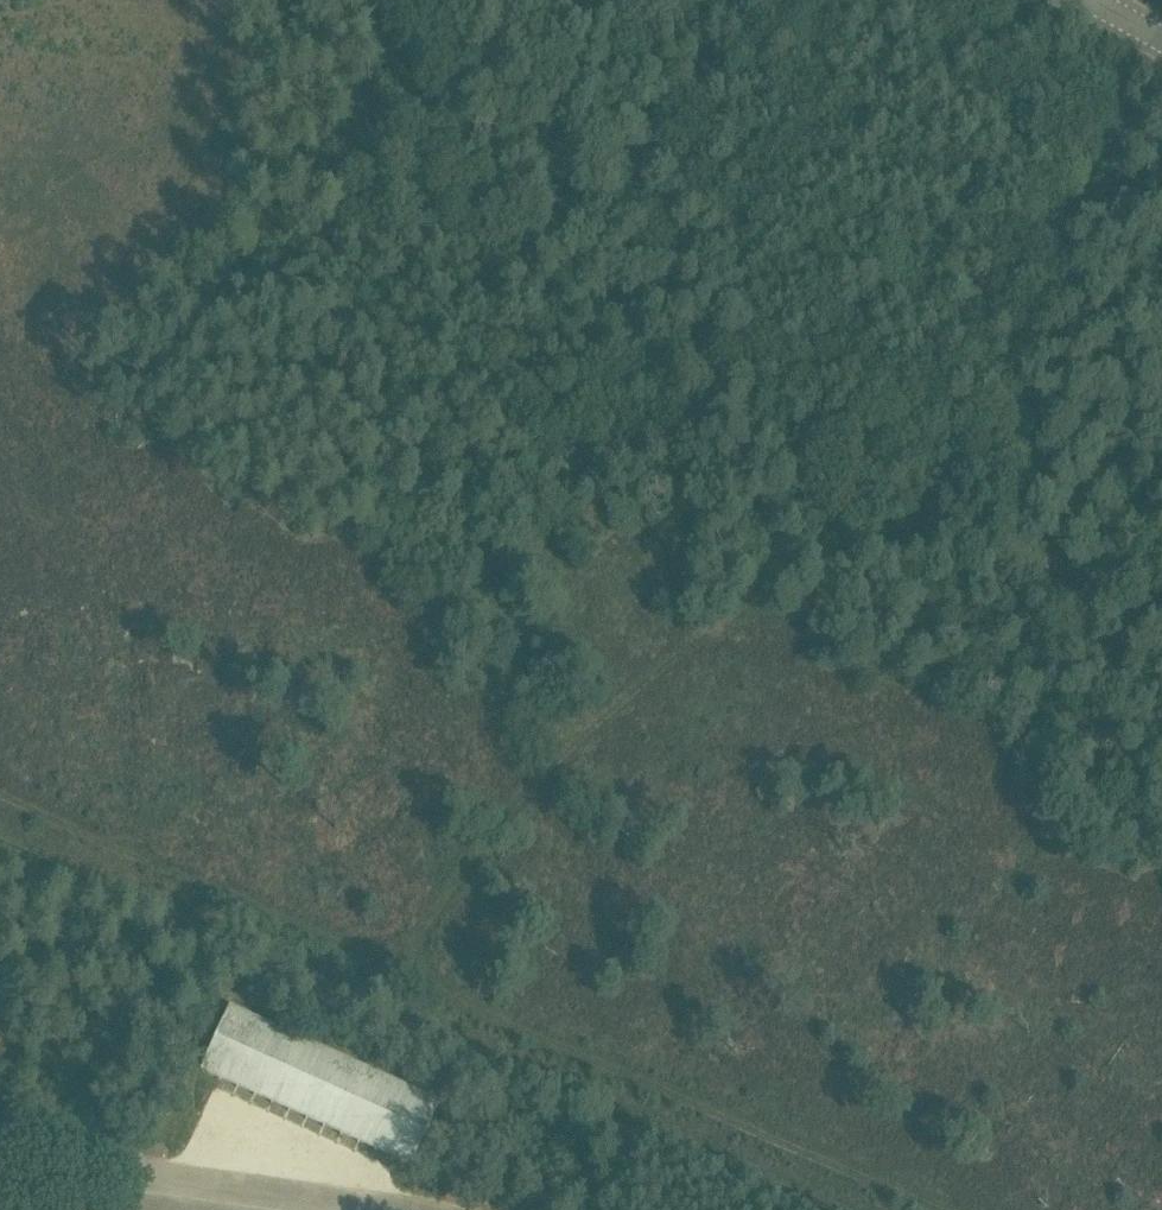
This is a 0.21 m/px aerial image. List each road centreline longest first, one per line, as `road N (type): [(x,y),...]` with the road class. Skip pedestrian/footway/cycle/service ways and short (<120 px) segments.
road 1 (track): [(0,790),(948,1209)]
road 2 (track): [(1050,591),(994,587),(875,541),(772,564),(567,742),(433,893),(396,964)]
road 3 (track): [(1161,757),(1060,609),(1010,516),(1004,459),(1029,330),(1072,250),(1105,121),(1155,36)]

